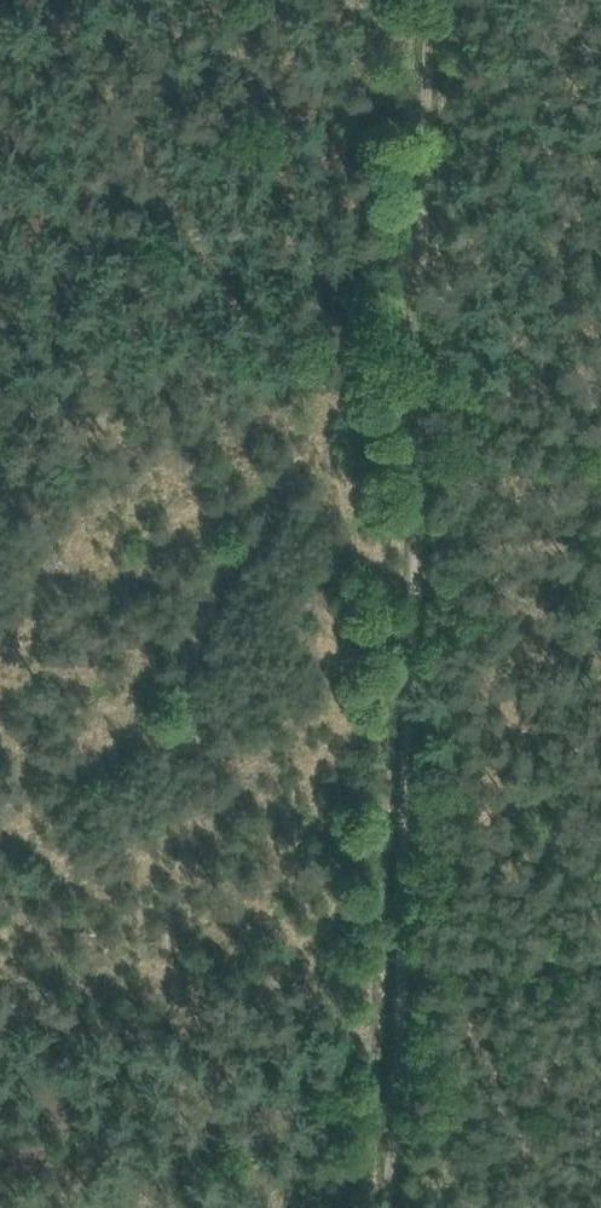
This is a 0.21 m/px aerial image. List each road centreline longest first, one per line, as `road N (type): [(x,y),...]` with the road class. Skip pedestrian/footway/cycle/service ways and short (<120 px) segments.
road 1 (track): [(399,402),(380,951),(381,1207)]
road 2 (track): [(418,0),(399,402)]
road 3 (track): [(380,951),(600,958)]
road 4 (track): [(600,422),(476,422),(399,402)]

